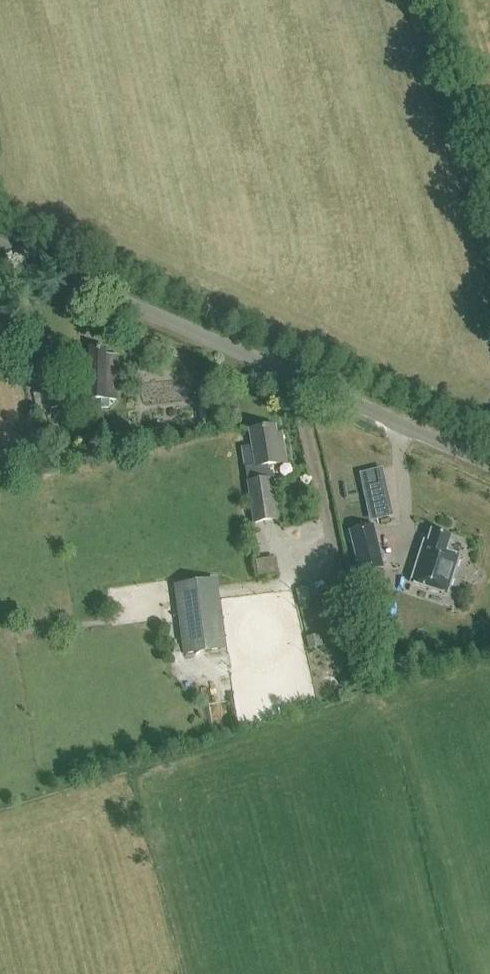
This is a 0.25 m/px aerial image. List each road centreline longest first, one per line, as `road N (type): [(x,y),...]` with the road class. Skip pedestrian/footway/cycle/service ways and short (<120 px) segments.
road 1 (unclassified): [(489,464),(0,245)]

